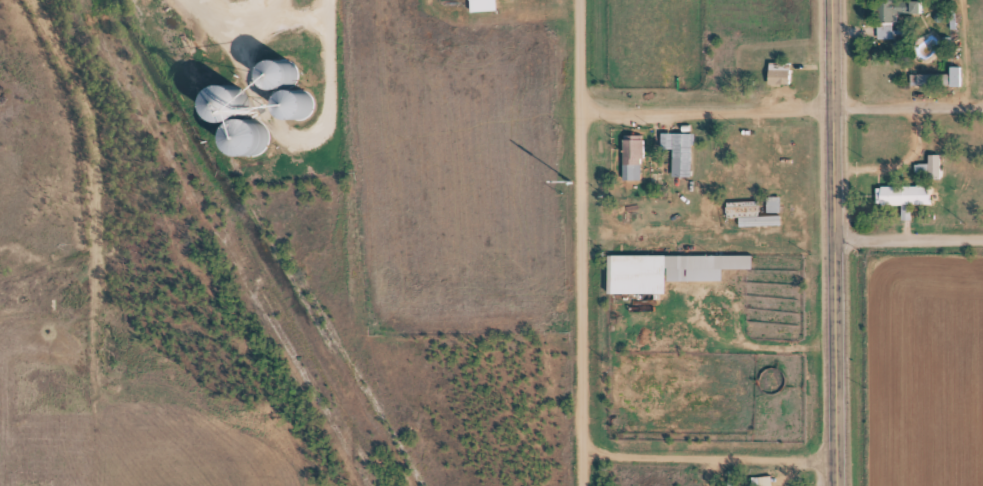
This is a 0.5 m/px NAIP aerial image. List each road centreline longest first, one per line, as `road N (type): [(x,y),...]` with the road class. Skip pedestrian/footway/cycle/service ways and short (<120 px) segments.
road 1 (primary): [(837,485),(831,0)]
road 2 (residential): [(577,485),(575,0)]
road 3 (residential): [(837,462),(577,455)]
road 4 (residential): [(831,107),(575,111)]
road 5 (residential): [(831,107),(982,107)]
road 6 (residential): [(982,238),(832,239)]

